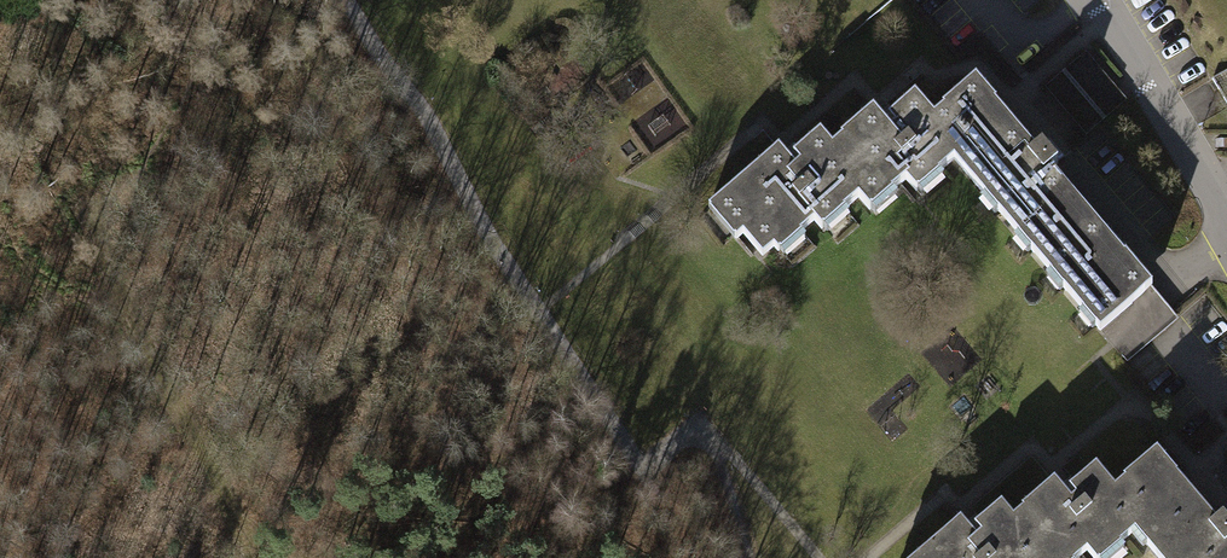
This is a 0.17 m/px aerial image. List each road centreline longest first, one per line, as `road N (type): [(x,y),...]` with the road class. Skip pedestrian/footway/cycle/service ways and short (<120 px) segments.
road 1 (track): [(258,557),(124,298),(93,211)]
road 2 (residential): [(1093,0),(1226,228)]
road 3 (track): [(124,298),(50,283),(29,263),(0,207)]

